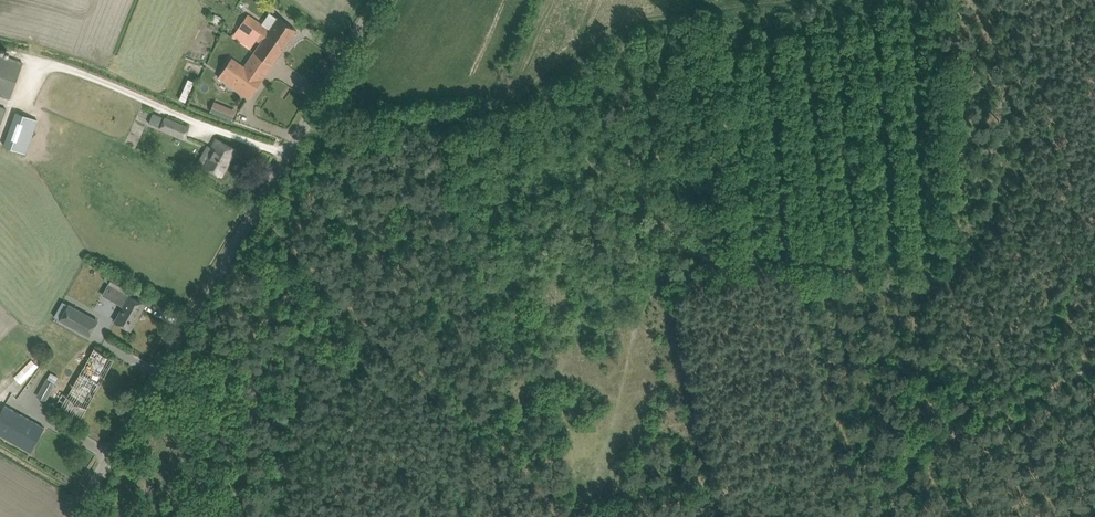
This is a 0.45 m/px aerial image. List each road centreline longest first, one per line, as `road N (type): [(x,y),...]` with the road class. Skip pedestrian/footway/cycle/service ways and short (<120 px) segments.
road 1 (unclassified): [(72,516),(378,0)]
road 2 (track): [(792,0),(653,26),(498,106),(301,127)]
road 3 (track): [(691,516),(881,481),(1094,359)]

